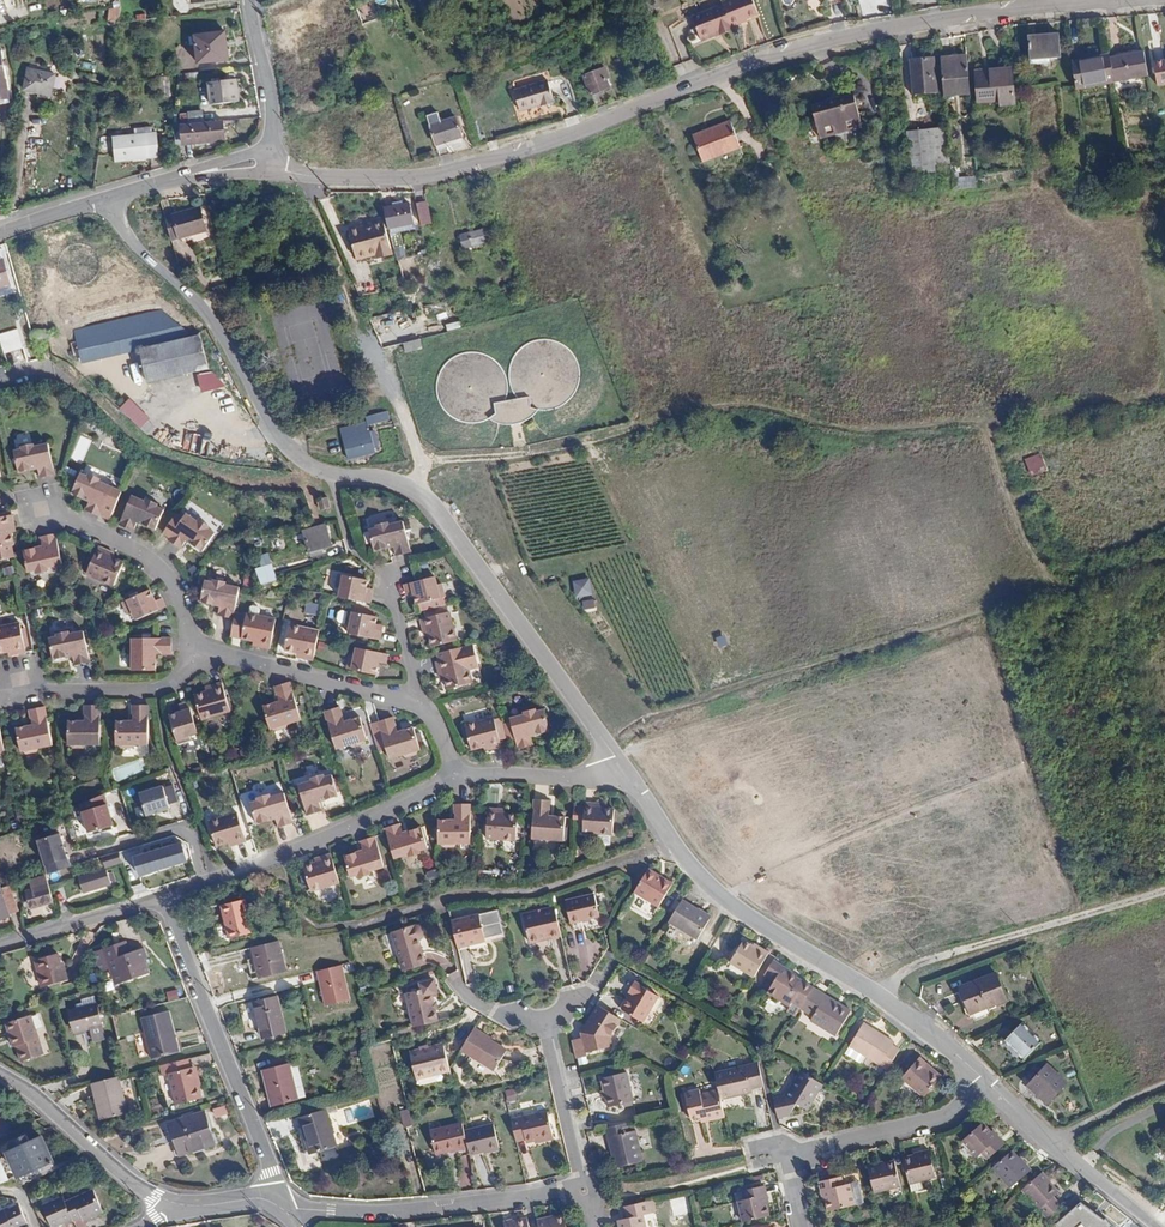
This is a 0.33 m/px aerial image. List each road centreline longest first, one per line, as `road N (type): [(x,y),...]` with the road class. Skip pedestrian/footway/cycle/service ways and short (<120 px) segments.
road 1 (residential): [(1137,0),(951,16),(812,44),(432,178),(319,177),(270,163)]
road 2 (residential): [(110,199),(130,241),(207,315),(274,433),(308,465),(396,481),(430,501),(623,774)]
road 3 (residential): [(623,774),(675,845),(733,905),(884,999),(986,1081)]
road 4 (residential): [(163,897),(279,1207)]
road 5 (residential): [(458,778),(304,849),(163,897)]
road 6 (residential): [(279,1207),(430,1209),(585,1192)]
road 7 (track): [(884,999),(911,967),(1164,893)]
road 8 (residential): [(805,1226),(790,1156),(929,1122),(959,1110),(986,1081)]
road 9 (residential): [(417,698),(380,699),(194,654)]
road 10 (residential): [(986,1081),(1157,1226)]
road 11 (residential): [(194,654),(171,581),(156,567),(43,511)]
road 12 (residential): [(0,1072),(126,1177),(173,1203)]
road 13 (residential): [(194,654),(180,675),(156,687),(0,698)]
road 14 (residential): [(585,1192),(543,1020)]
road 15 (residential): [(163,897),(0,944)]
road 16 (residential): [(250,0),(272,99),(270,163)]
road 17 (residential): [(623,774),(458,778)]
road 18 (track): [(1164,1085),(1047,1141)]

